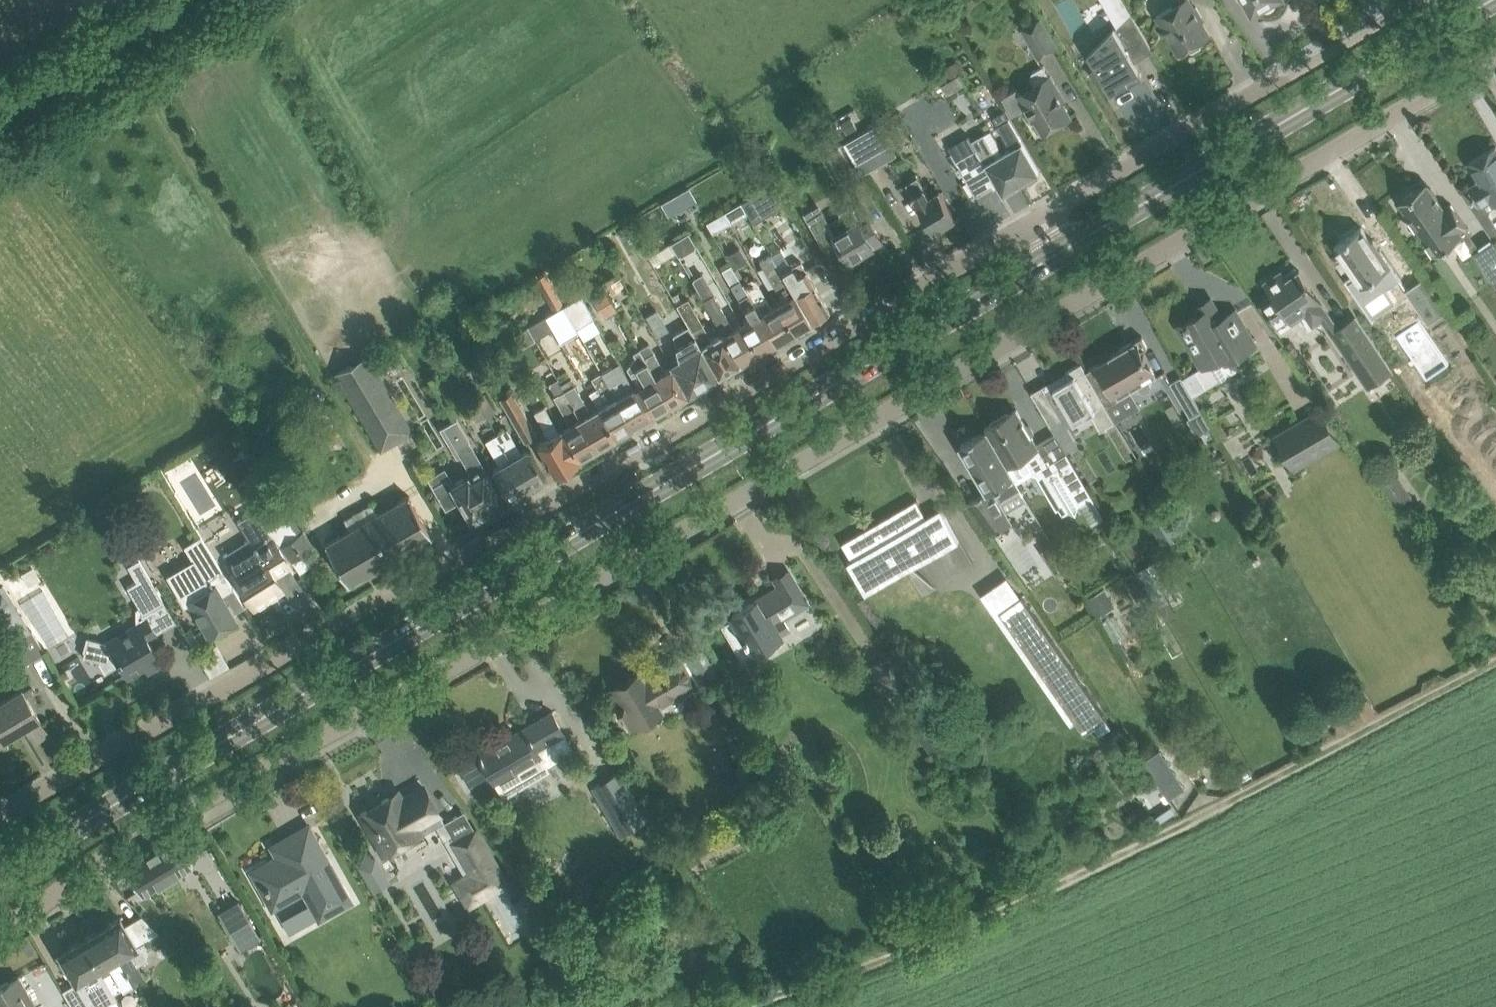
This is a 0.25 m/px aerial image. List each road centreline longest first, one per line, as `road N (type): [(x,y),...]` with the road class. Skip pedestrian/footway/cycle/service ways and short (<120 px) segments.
road 1 (residential): [(0,929),(1495,53)]
road 2 (secondary): [(0,872),(1060,256)]
road 3 (residential): [(0,818),(550,509),(1040,219)]
road 4 (track): [(1495,663),(1259,791),(898,964),(774,1006)]
road 5 (secondary): [(1060,256),(1492,0)]
road 6 (residential): [(1040,219),(1291,75)]
road 7 (tertiary): [(0,113),(187,0)]

